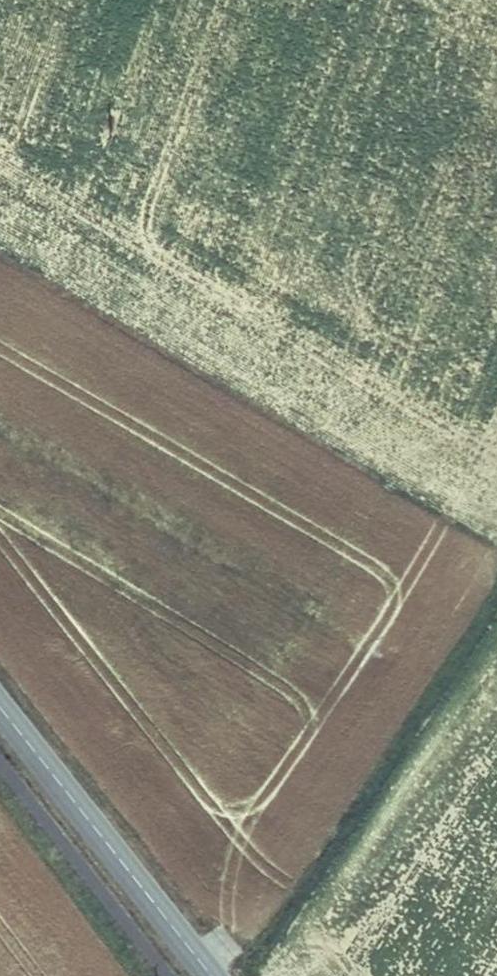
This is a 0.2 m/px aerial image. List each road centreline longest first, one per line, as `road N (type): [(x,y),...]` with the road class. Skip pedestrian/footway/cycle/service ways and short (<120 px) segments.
road 1 (tertiary): [(211,975),(0,708)]

